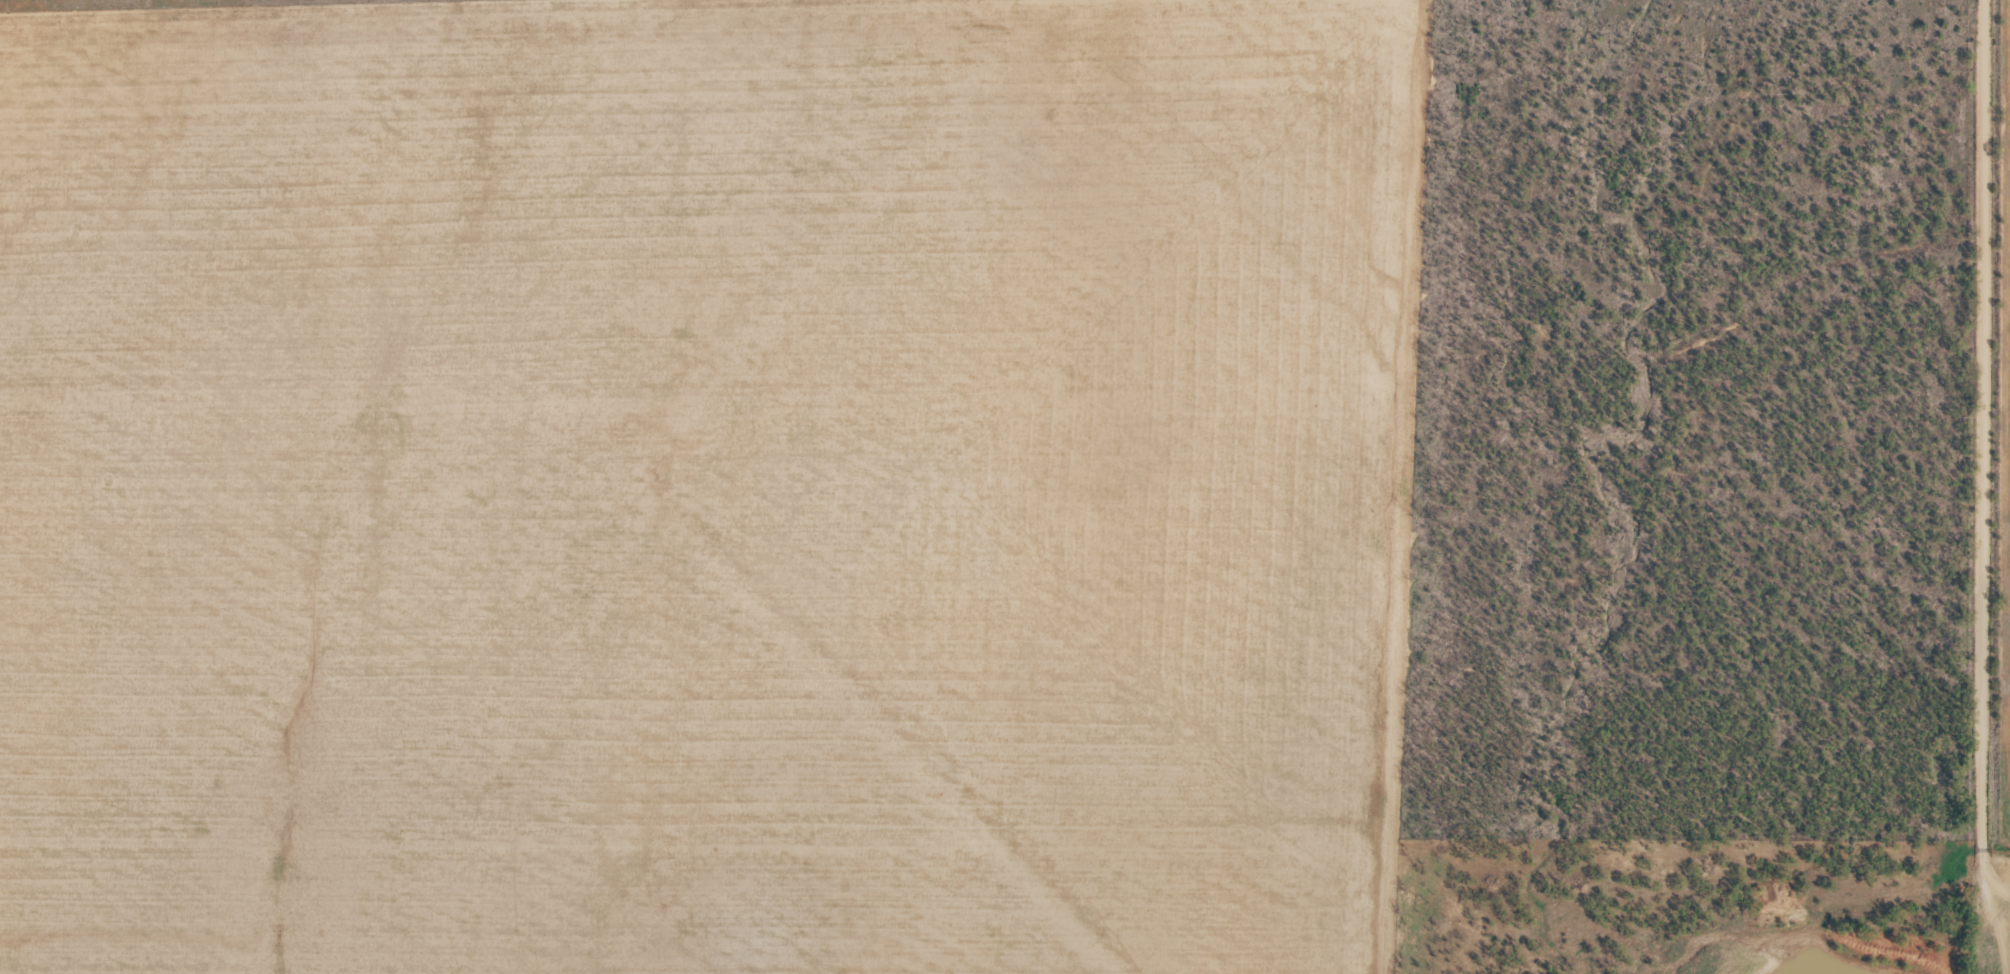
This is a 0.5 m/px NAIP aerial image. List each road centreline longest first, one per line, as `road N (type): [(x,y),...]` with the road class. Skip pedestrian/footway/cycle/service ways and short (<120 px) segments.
road 1 (residential): [(1981,0),(1982,919)]

